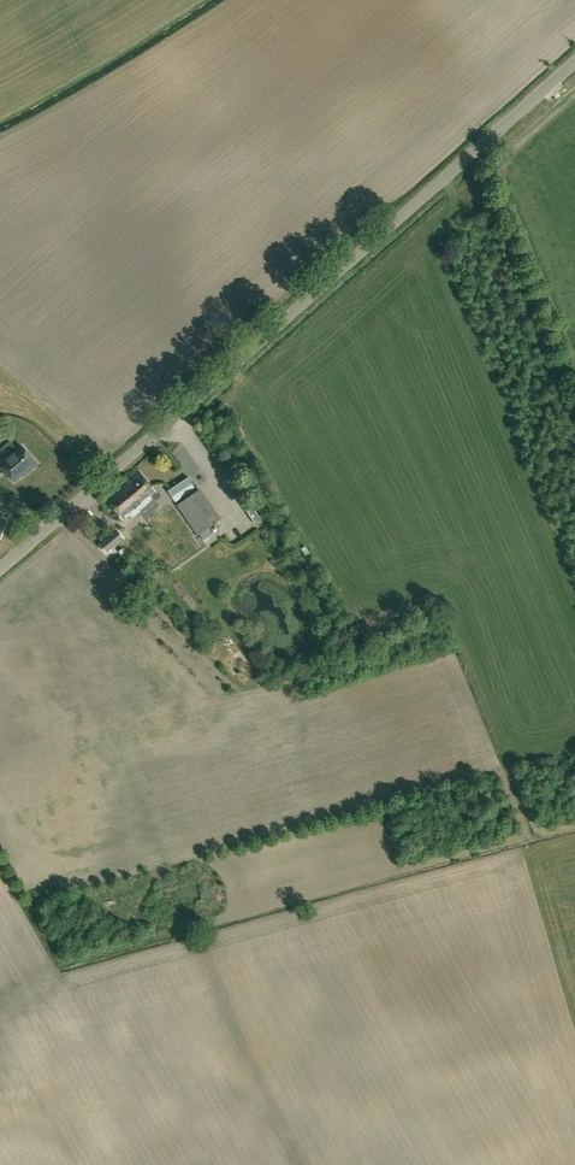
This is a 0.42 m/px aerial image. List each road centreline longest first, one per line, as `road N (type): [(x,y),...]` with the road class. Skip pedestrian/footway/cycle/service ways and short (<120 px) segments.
road 1 (unclassified): [(0,568),(574,62)]

